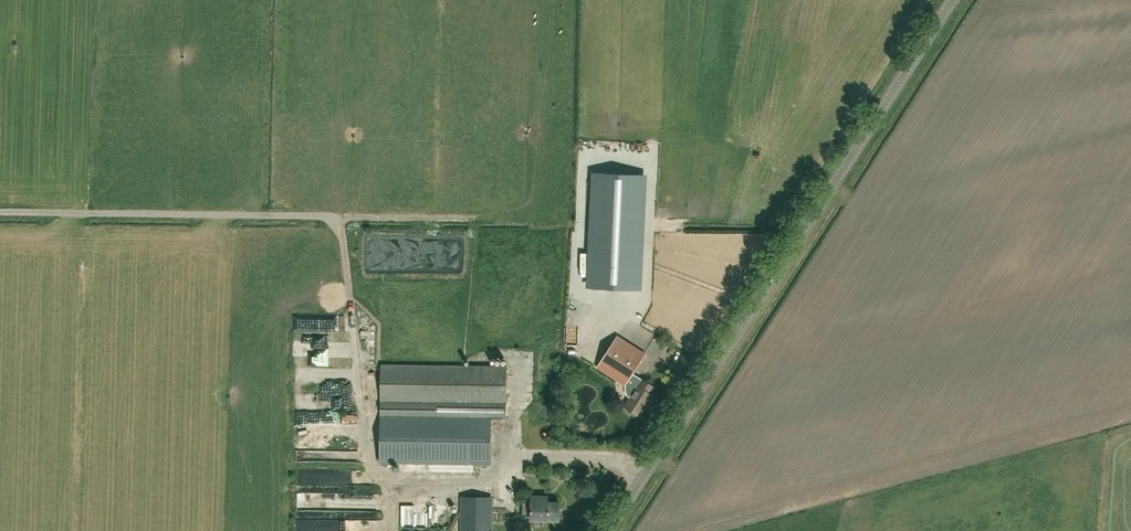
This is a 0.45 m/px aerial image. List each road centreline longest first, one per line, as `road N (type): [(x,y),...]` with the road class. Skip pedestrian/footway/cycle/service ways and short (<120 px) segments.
road 1 (tertiary): [(612,530),(956,0)]

